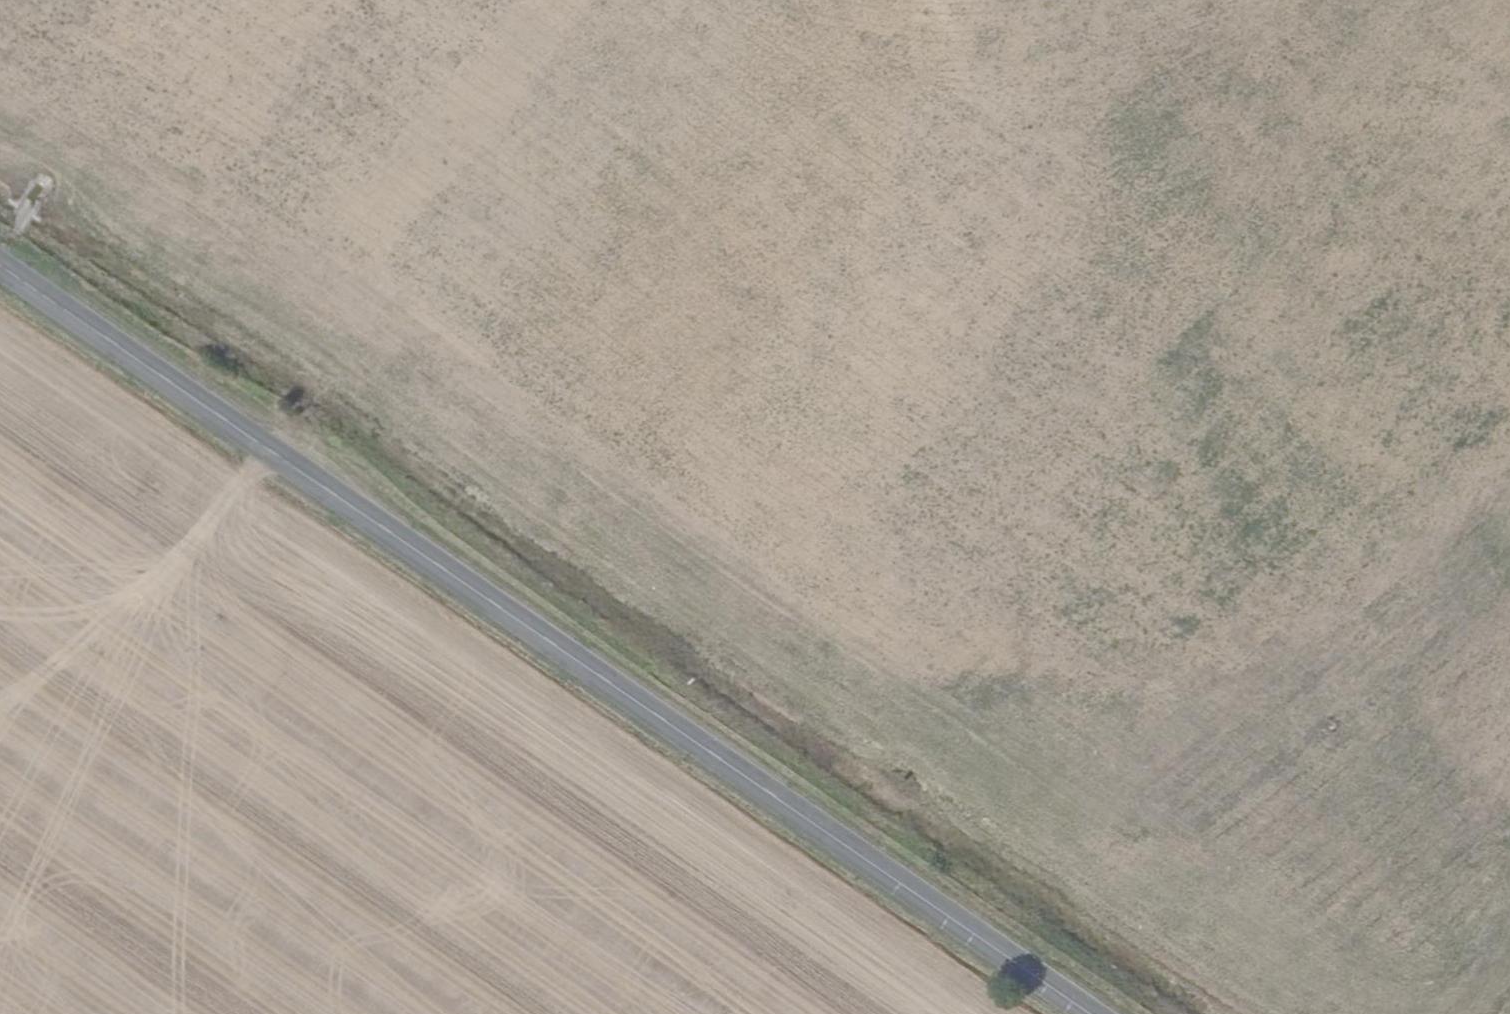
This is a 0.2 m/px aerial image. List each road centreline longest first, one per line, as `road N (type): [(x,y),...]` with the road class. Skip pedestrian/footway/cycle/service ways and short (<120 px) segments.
road 1 (tertiary): [(1095,1013),(0,261)]

